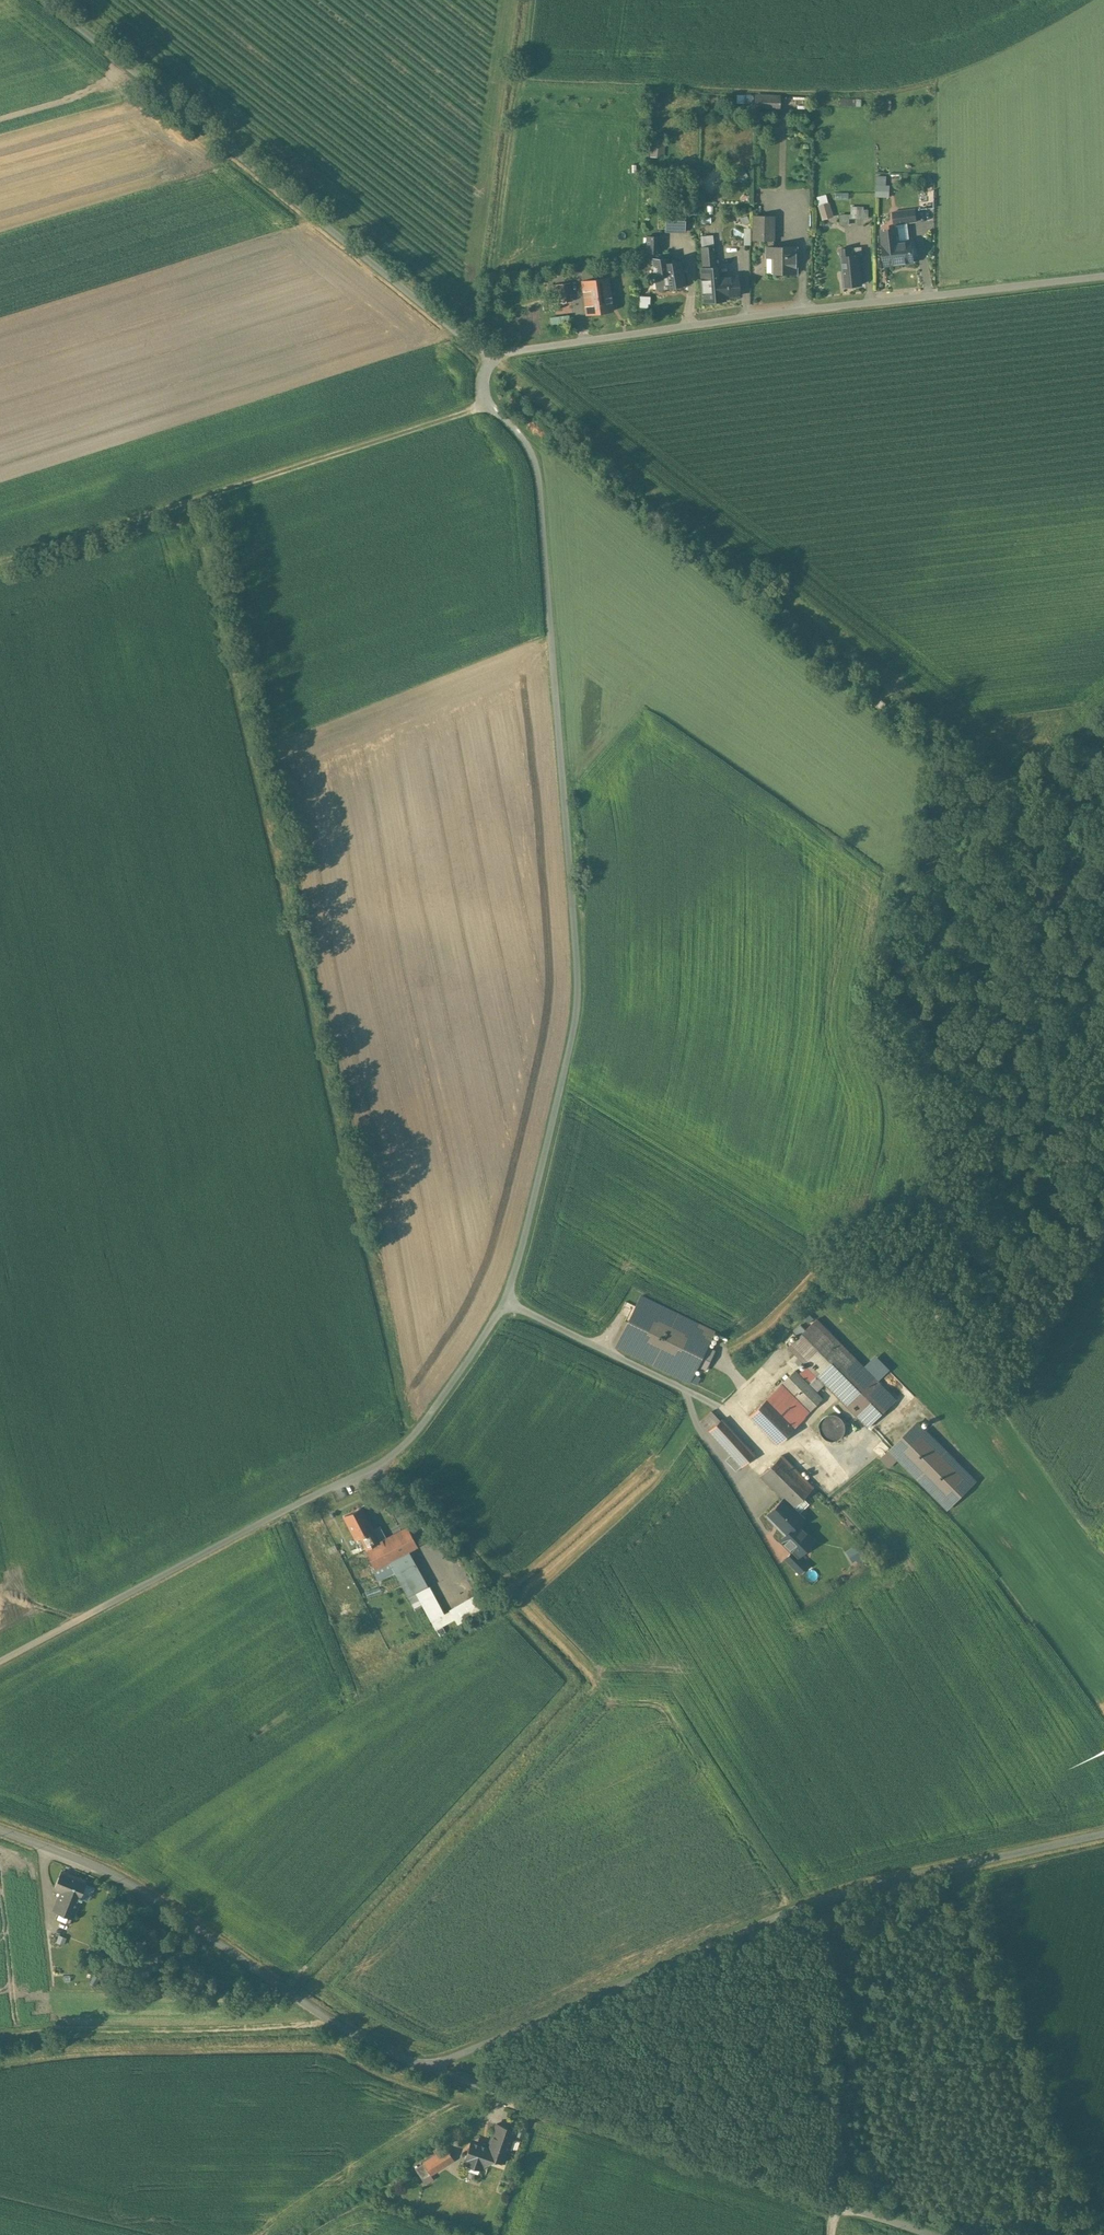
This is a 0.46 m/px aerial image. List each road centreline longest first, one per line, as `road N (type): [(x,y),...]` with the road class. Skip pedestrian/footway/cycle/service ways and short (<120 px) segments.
road 1 (unclassified): [(492,360),(484,392),(537,470),(577,1005),(506,1302),(400,1455),(0,1665)]
road 2 (track): [(1103,862),(492,360)]
road 3 (residential): [(1103,1831),(850,1888),(435,2072)]
road 4 (unclassified): [(1103,277),(760,314),(510,350),(492,360)]
road 5 (unclassified): [(492,360),(47,0)]
road 6 (track): [(489,405),(0,561)]
road 7 (unclassified): [(435,2072),(920,2234)]
road 8 (unclassified): [(0,1830),(120,1881),(329,2021),(435,2072)]
road 9 (track): [(329,2021),(322,2028),(0,2040)]
road 10 (track): [(482,352),(519,82)]

